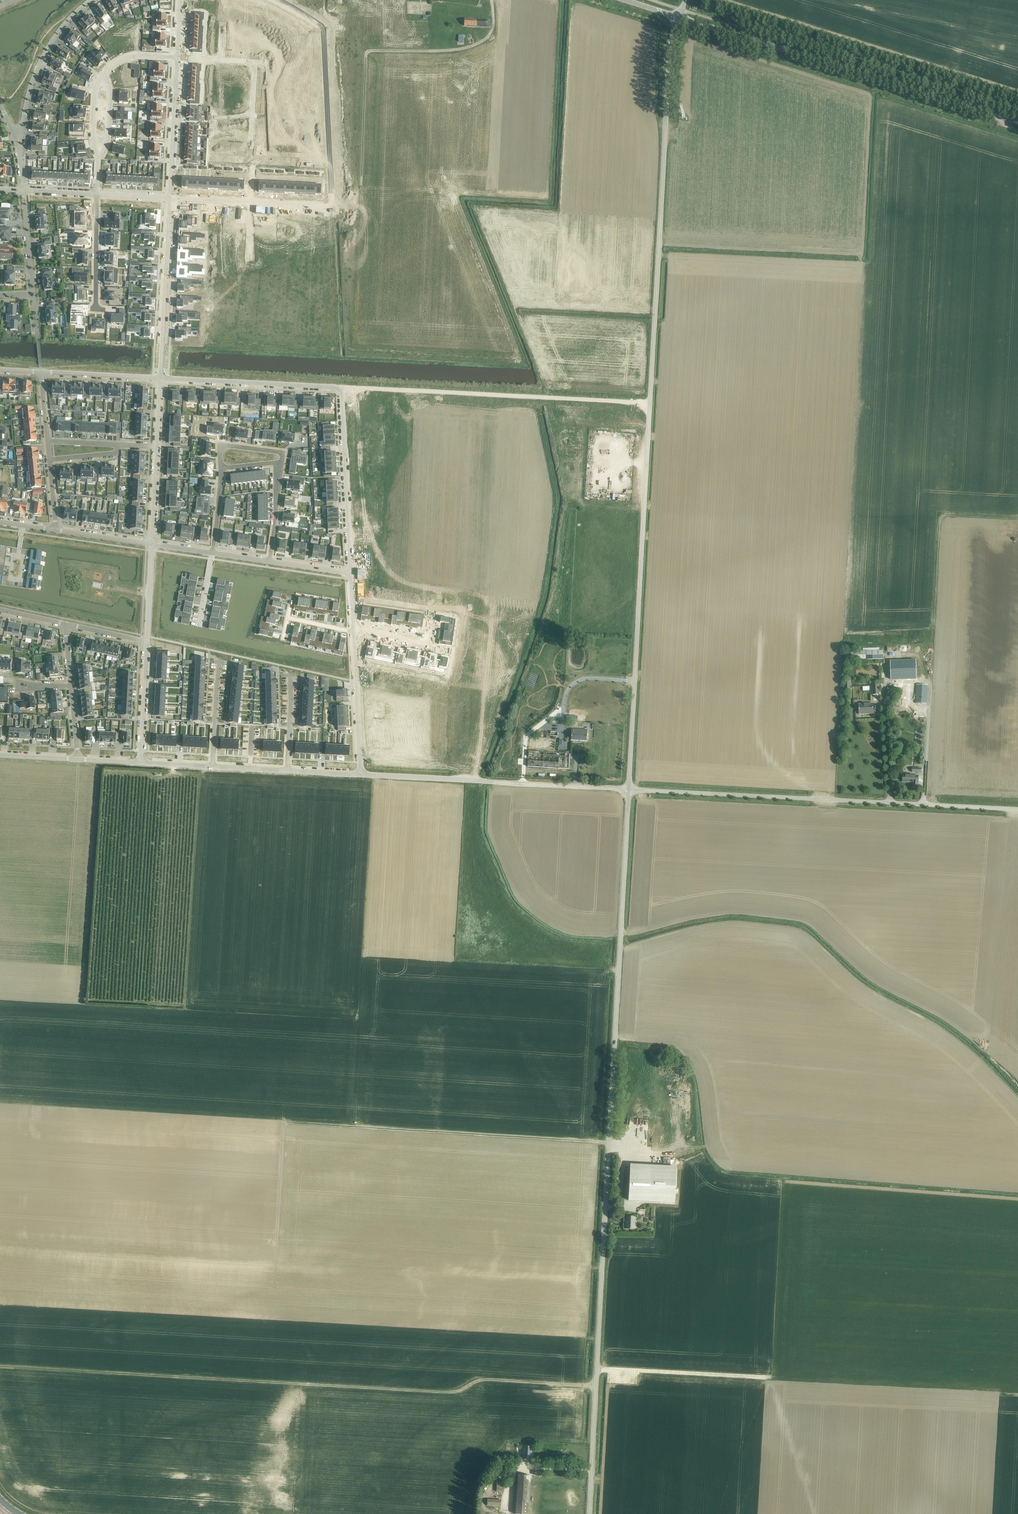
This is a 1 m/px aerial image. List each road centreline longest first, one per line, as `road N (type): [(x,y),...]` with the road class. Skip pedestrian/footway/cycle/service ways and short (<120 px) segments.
road 1 (unclassified): [(629,788),(670,45),(679,17)]
road 2 (unclassified): [(588,1513),(629,788)]
road 3 (track): [(595,1387),(485,1380),(451,1393),(0,1366)]
road 4 (unclassified): [(1017,809),(629,788)]
road 5 (residential): [(160,378),(341,388),(349,573)]
road 6 (track): [(597,1369),(960,1389)]
road 7 (tertiary): [(1017,124),(679,17)]
road 8 (track): [(608,1141),(287,1123)]
road 9 (unknown): [(341,388),(651,403)]
road 10 (unclassified): [(360,774),(629,788)]
road 11 (track): [(1017,519),(946,518),(934,645),(902,656)]
road 12 (residential): [(279,0),(323,27),(333,206)]
road 13 (residential): [(177,58),(257,60),(252,202)]
road 14 (residential): [(169,198),(160,378)]
road 15 (residential): [(18,139),(40,61),(90,0)]
road 16 (residential): [(333,206),(344,356)]
road 17 (residential): [(352,632),(360,774)]
road 18 (residential): [(177,58),(169,198)]
road 19 (residential): [(468,211),(333,206)]
road 20 (residential): [(148,642),(142,762)]

